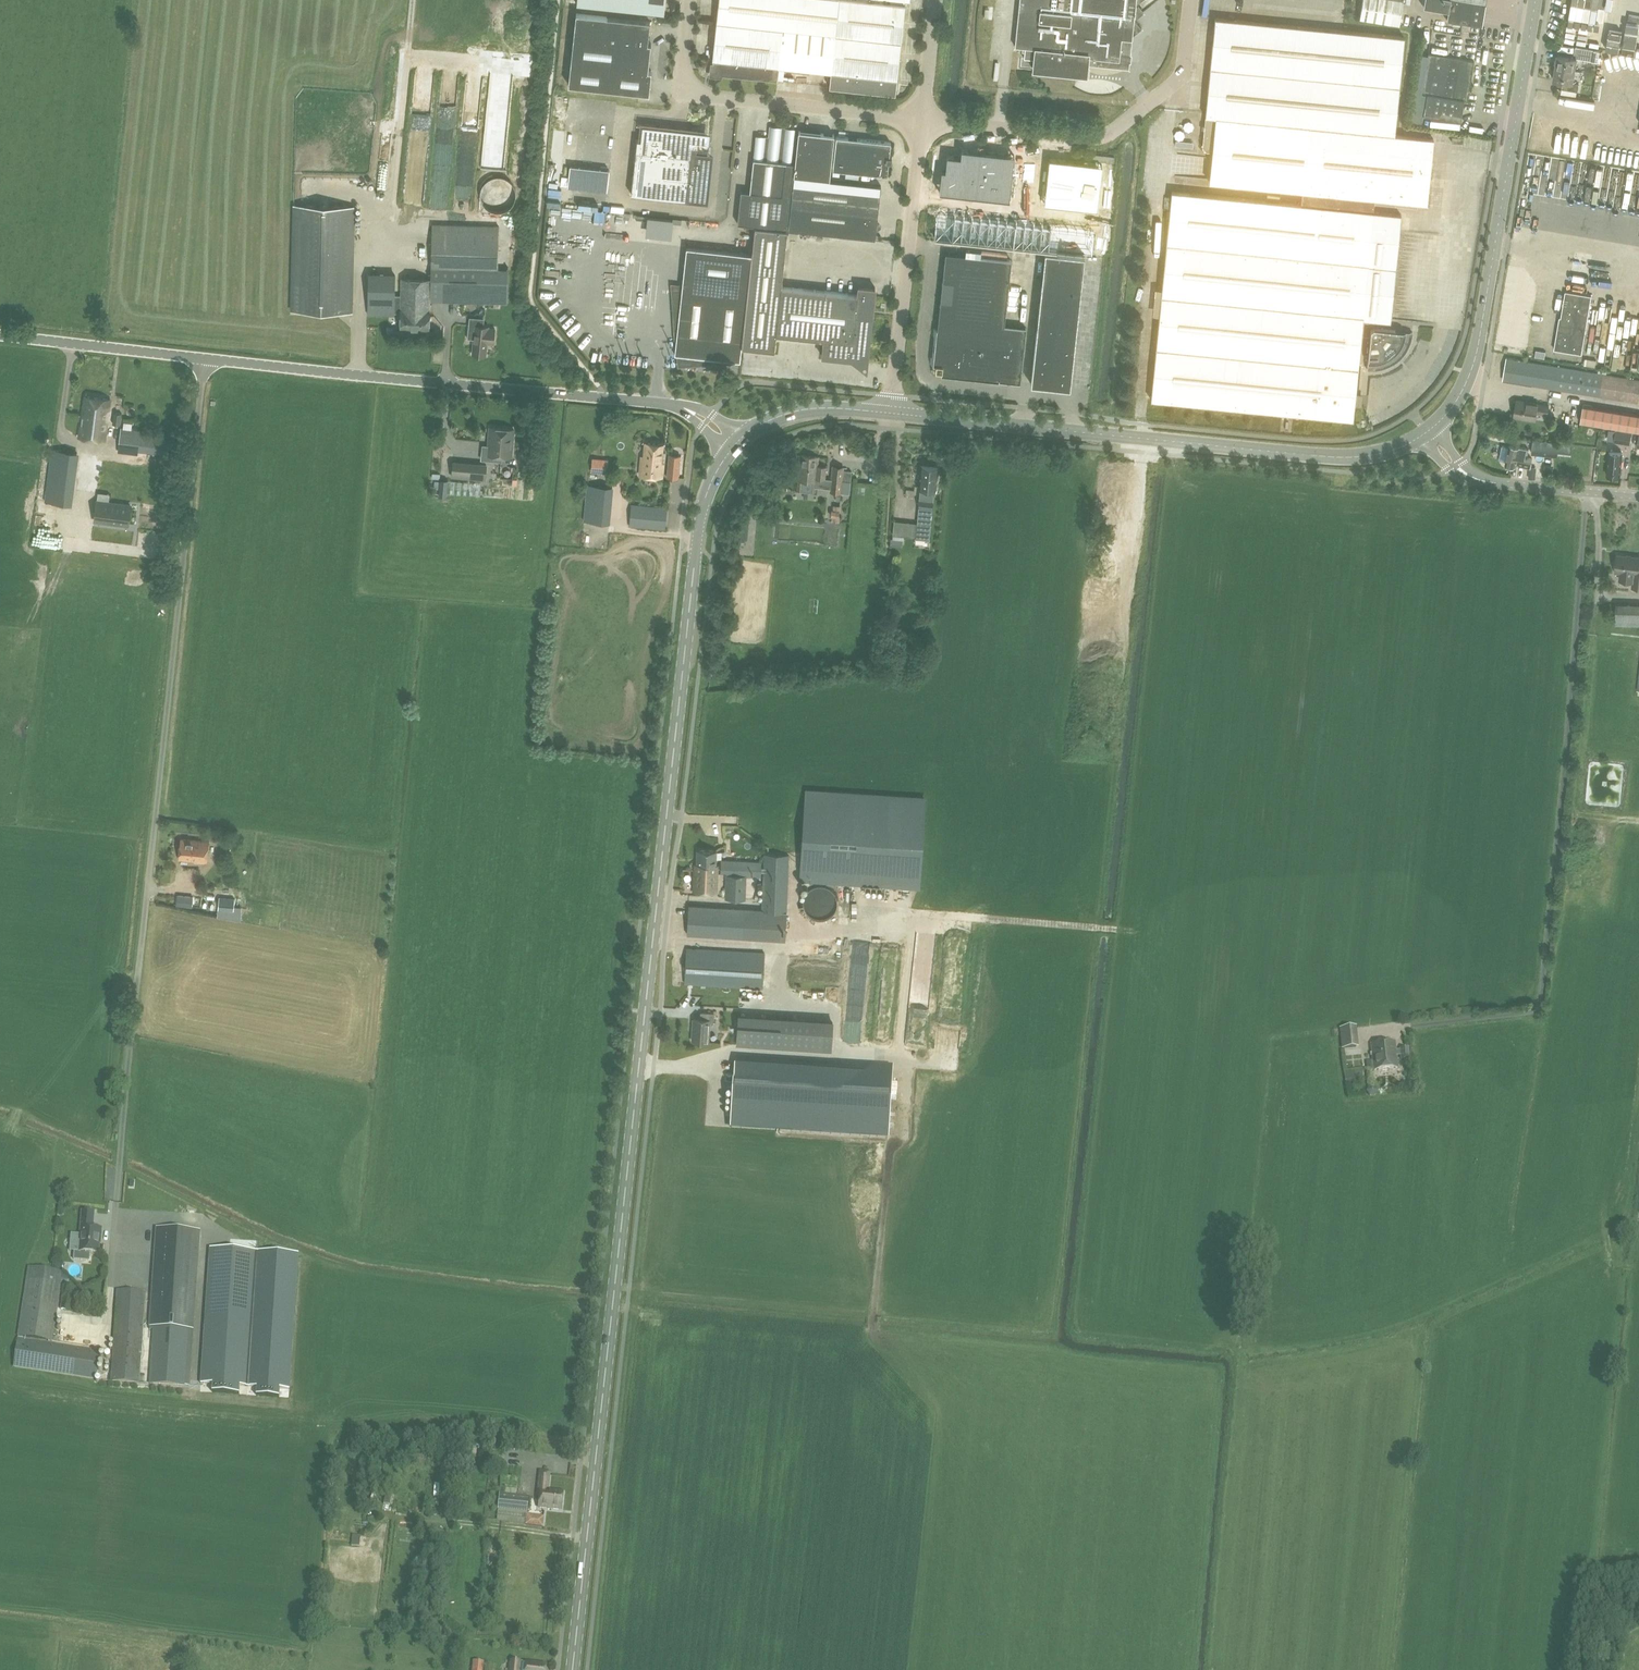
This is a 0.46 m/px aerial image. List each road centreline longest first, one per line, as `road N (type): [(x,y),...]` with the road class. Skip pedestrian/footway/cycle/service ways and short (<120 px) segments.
road 1 (secondary): [(572,1669),(697,545)]
road 2 (tertiary): [(735,446),(688,409),(657,402),(0,335)]
road 3 (track): [(871,1329),(889,1150),(900,1136),(911,915),(1120,930)]
road 4 (secondary): [(890,413),(1331,457),(1386,452),(1427,432)]
road 5 (secondary): [(1427,432),(1454,404),(1476,354),(1535,0)]
road 6 (track): [(412,0),(393,188),(360,252),(357,373)]
road 7 (unclassified): [(921,120),(1109,134),(1181,74),(1191,0)]
road 8 (unclassified): [(689,0),(684,68),(701,92),(921,120)]
road 9 (unclassified): [(890,413),(921,120)]
road 10 (unclassified): [(1638,496),(1474,477),(1427,432)]
road 11 (track): [(1608,1273),(1603,1185),(1632,1110)]
road 12 (secondary): [(735,446),(762,423),(802,410),(890,413)]
road 13 (unclassified): [(921,120),(934,0)]

